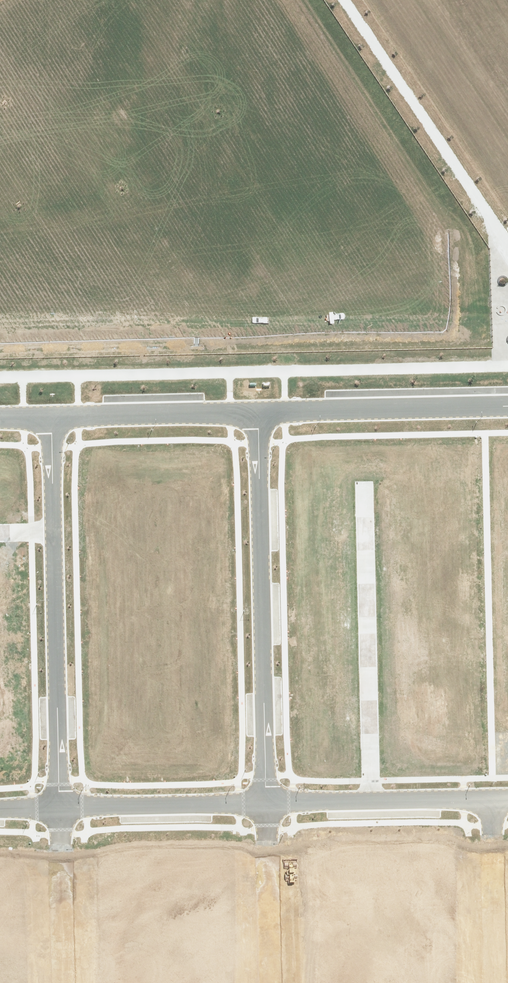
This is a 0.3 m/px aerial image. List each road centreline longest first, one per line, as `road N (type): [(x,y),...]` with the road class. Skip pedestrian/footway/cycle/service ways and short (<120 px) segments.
road 1 (residential): [(269,805),(258,416)]
road 2 (residential): [(371,804),(365,486)]
road 3 (residential): [(59,809),(54,533)]
road 4 (residential): [(507,407),(258,416)]
road 5 (residential): [(269,805),(59,809)]
road 6 (residential): [(258,416),(52,418)]
road 7 (residential): [(273,982),(269,805)]
road 8 (residential): [(379,804),(381,948)]

